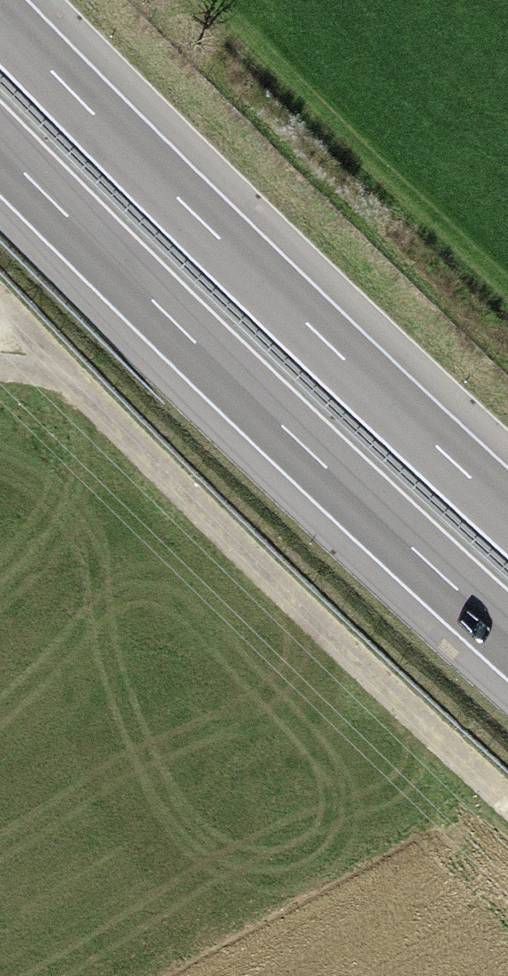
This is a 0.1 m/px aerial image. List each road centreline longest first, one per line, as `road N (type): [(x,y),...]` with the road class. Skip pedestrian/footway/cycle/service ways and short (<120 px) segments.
road 1 (motorway): [(507,509),(193,214),(0,19)]
road 2 (motorway): [(0,146),(152,301),(507,633)]
road 3 (track): [(507,795),(0,321)]

